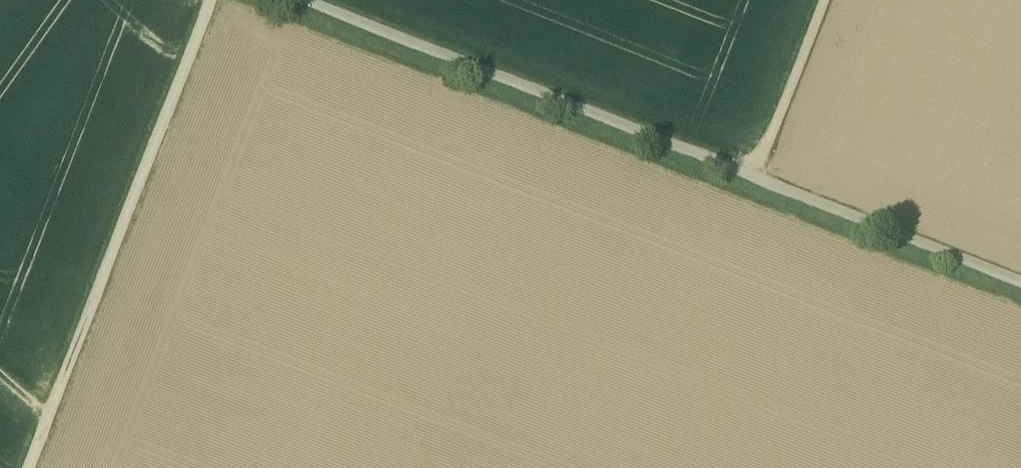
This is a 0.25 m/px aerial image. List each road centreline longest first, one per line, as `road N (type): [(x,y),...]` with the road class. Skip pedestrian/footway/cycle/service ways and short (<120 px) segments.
road 1 (track): [(292,0),(1020,282)]
road 2 (track): [(212,0),(28,467)]
road 3 (track): [(824,0),(755,178)]

